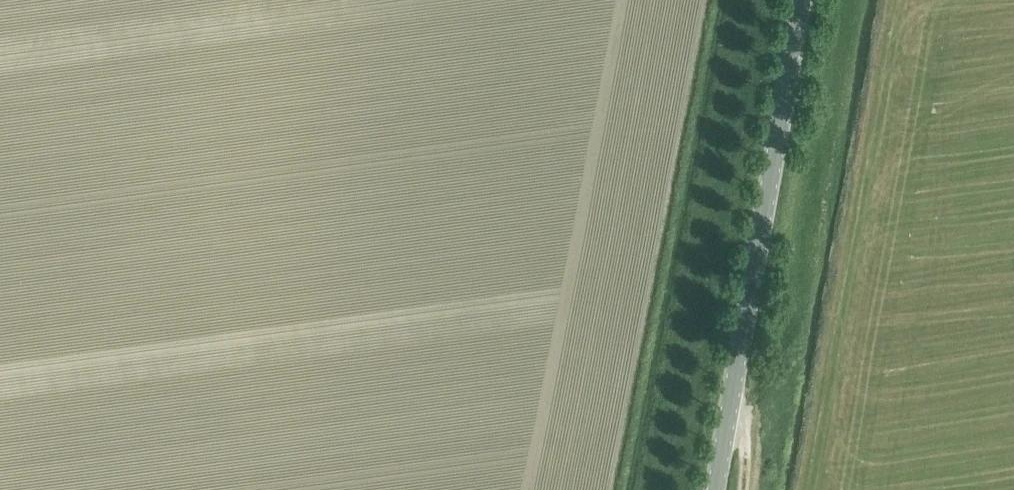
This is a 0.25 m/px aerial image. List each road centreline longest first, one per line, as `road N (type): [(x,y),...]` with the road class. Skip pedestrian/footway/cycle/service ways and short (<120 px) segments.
road 1 (tertiary): [(717,489),(801,0)]

